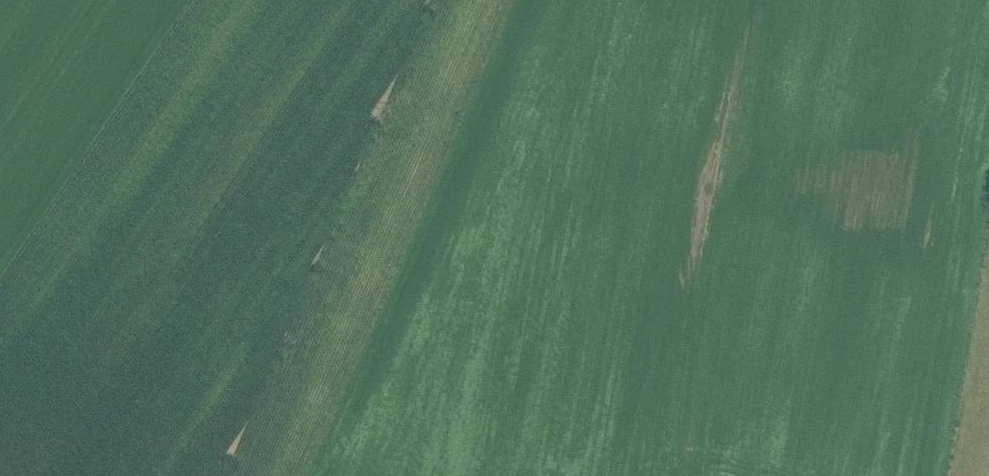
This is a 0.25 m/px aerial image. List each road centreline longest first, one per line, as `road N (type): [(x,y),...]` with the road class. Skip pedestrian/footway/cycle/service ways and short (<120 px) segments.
road 1 (track): [(926,475),(988,107)]

